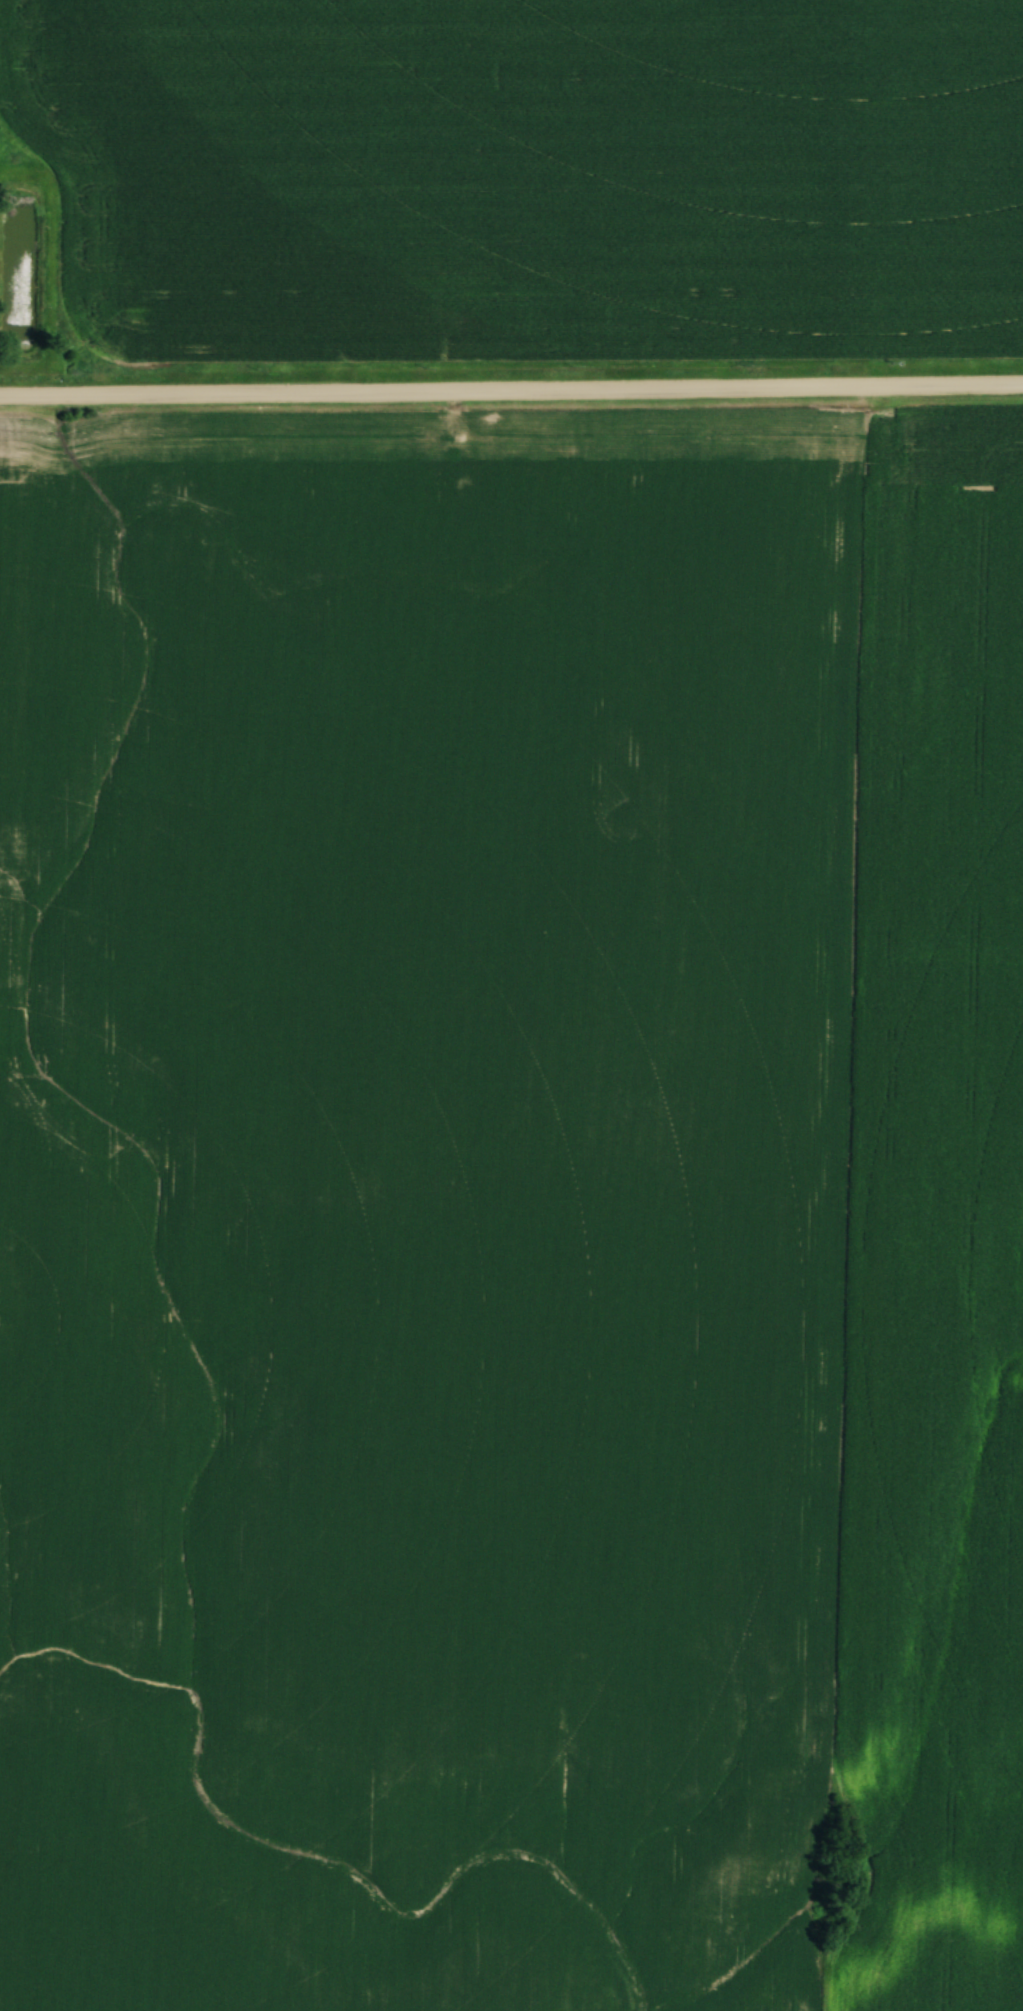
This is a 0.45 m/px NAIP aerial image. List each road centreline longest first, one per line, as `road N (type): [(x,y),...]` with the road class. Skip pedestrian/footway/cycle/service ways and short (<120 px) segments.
road 1 (residential): [(0,399),(1022,389)]

